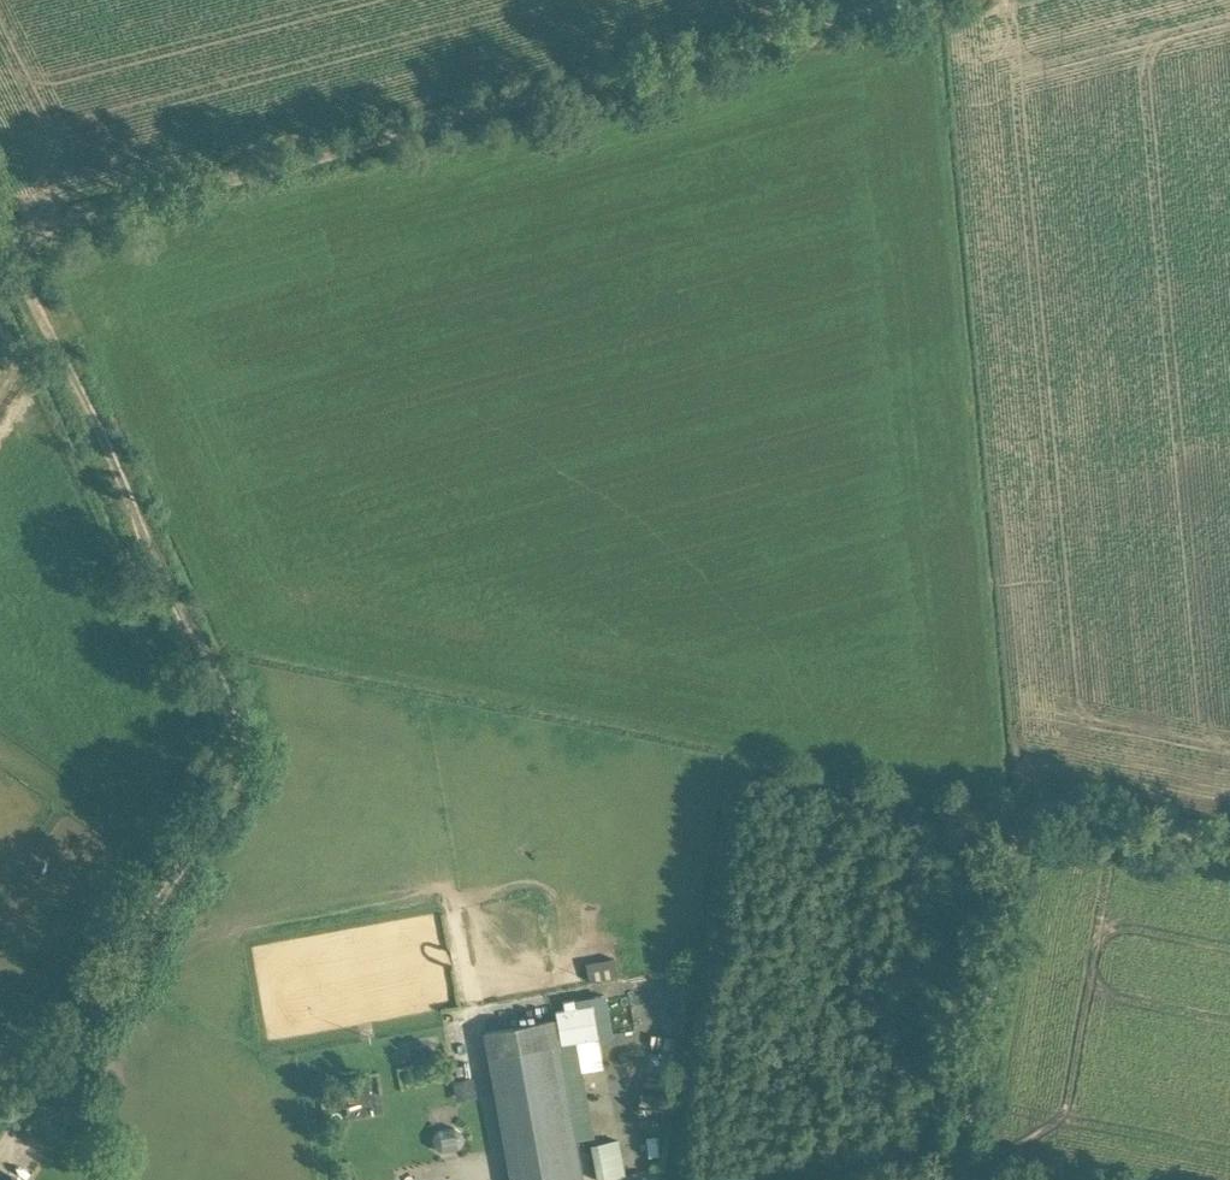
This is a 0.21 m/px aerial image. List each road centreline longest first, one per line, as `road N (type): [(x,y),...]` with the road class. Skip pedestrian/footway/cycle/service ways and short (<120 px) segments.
road 1 (track): [(0,1143),(206,826),(226,792),(232,758),(223,707),(0,228)]
road 2 (track): [(918,0),(7,242)]
road 3 (track): [(1229,844),(1023,814),(962,1179)]

